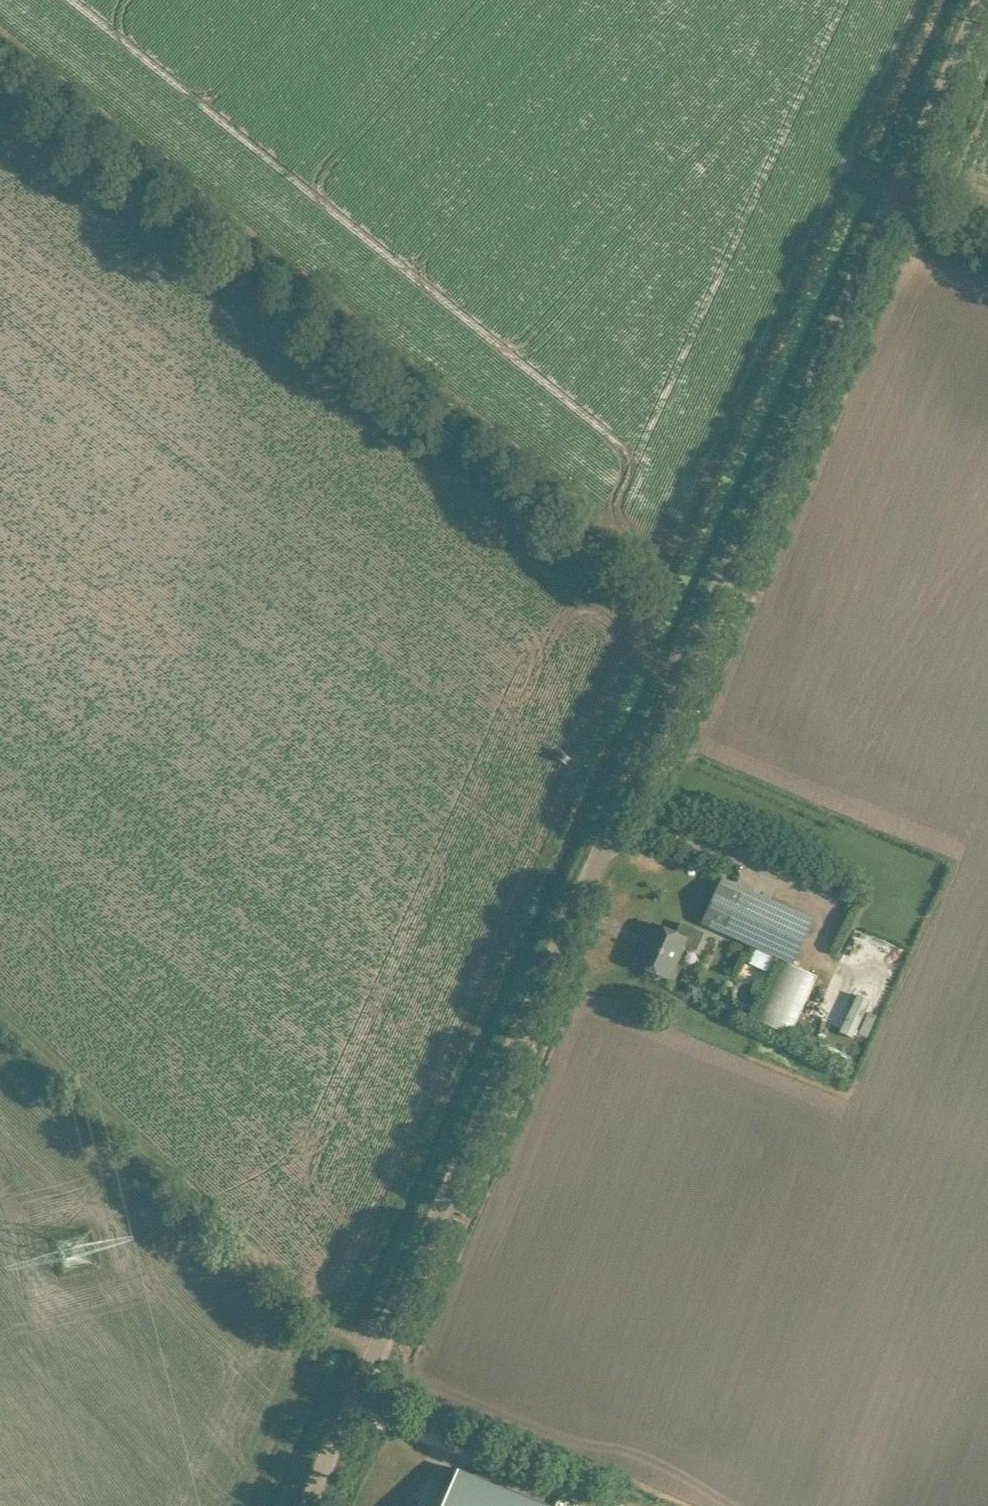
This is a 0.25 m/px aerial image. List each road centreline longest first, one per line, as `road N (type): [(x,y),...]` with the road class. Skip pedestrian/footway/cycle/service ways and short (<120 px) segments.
road 1 (unclassified): [(314,1505),(987,2)]
road 2 (track): [(0,1009),(326,1324),(381,1362)]

